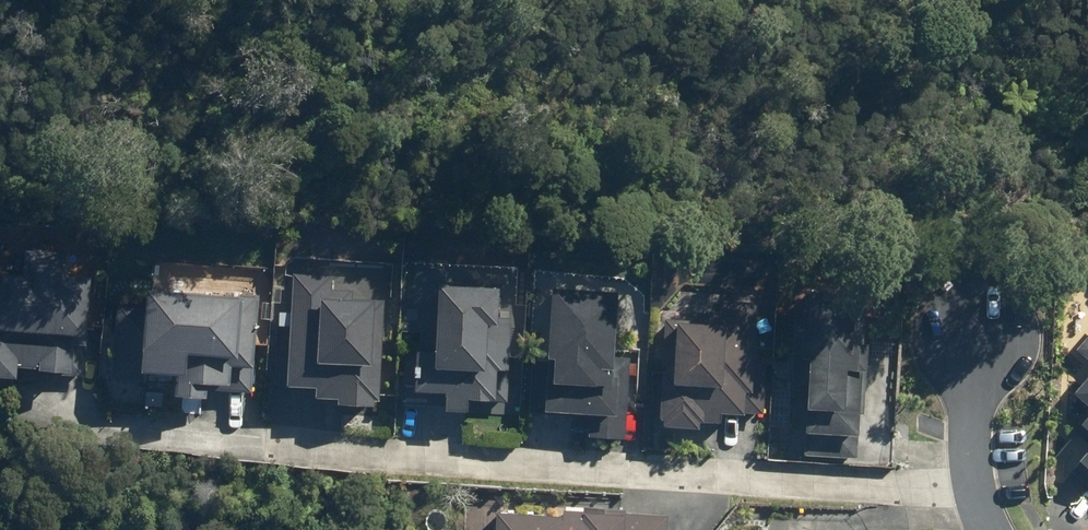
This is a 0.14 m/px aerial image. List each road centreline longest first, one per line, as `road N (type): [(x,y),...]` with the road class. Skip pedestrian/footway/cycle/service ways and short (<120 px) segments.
road 1 (residential): [(977,496),(319,449),(45,414)]
road 2 (residential): [(967,335),(977,496)]

